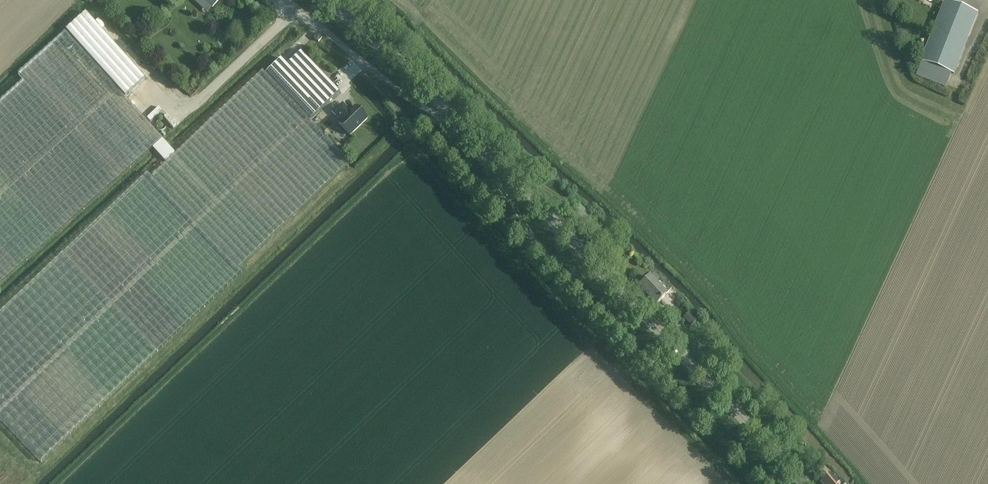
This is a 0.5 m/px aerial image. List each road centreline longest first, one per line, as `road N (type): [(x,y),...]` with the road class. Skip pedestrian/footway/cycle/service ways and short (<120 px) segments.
road 1 (track): [(361,61),(398,109),(388,140),(28,483)]
road 2 (track): [(394,101),(769,483)]
road 3 (tertiary): [(805,483),(446,113)]
road 4 (residential): [(446,113),(415,102),(287,0)]
road 5 (tertiary): [(446,113),(323,0)]

